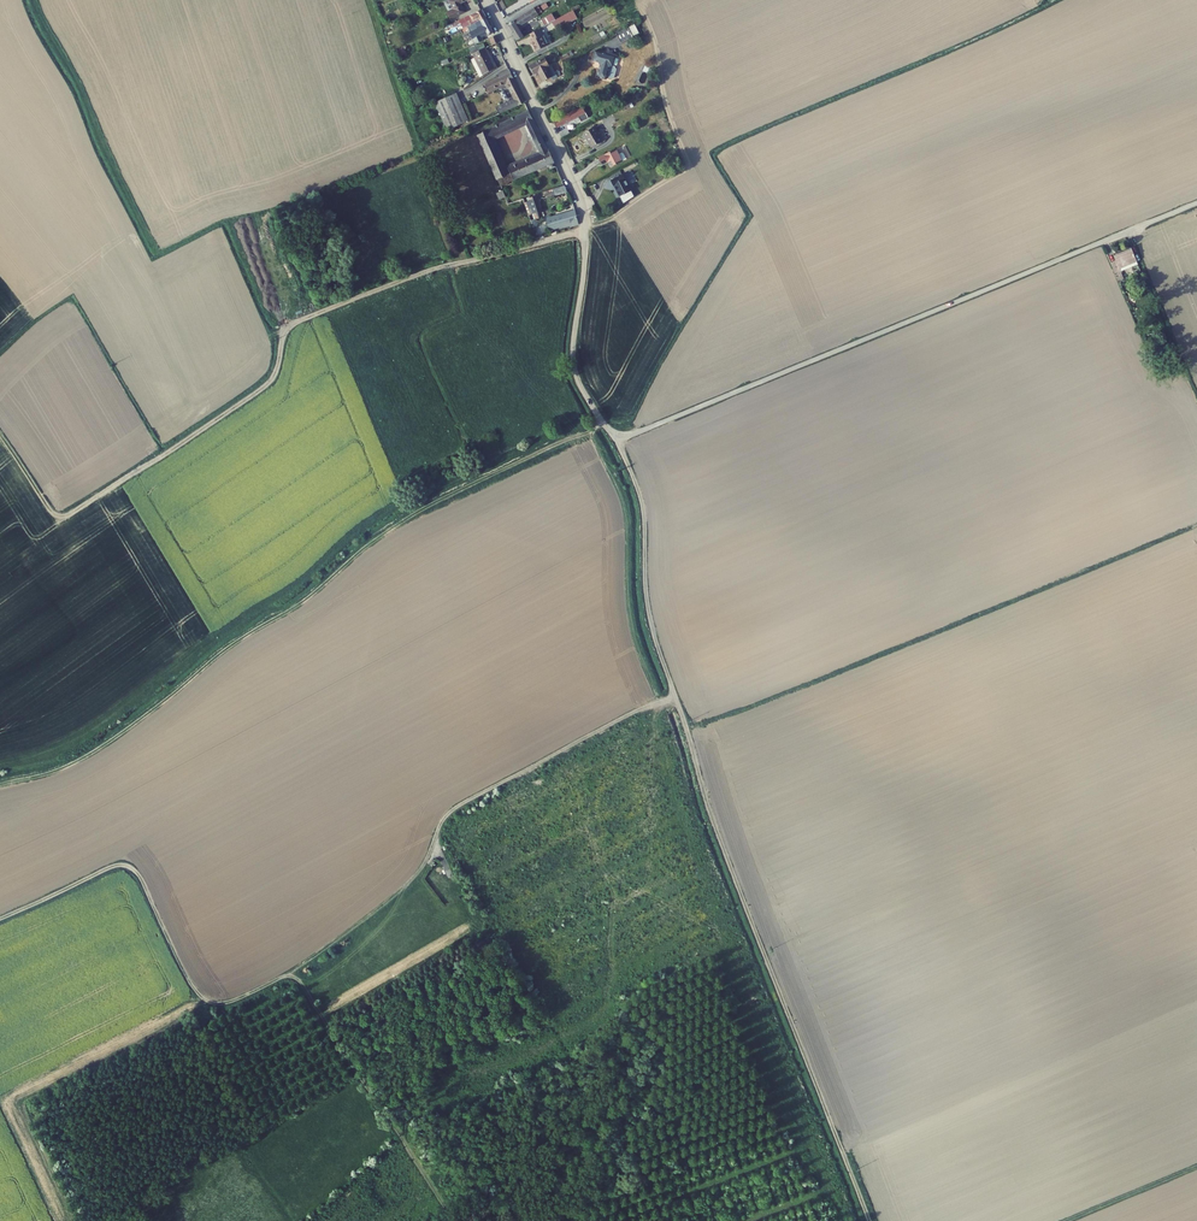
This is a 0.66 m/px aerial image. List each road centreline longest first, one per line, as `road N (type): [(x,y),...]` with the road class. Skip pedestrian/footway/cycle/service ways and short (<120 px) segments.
road 1 (track): [(0,918),(118,866),(136,876),(198,996),(221,1002),(288,976),(360,925),(421,868),(454,809),(675,697)]
road 2 (unclassified): [(618,441),(1196,203)]
road 3 (track): [(58,520),(262,388),(294,323),(442,266),(586,229)]
road 4 (track): [(675,697),(731,867),(869,1220)]
road 5 (track): [(675,697),(647,601),(641,500),(618,441)]
road 6 (residential): [(585,224),(487,0)]
road 7 (unclassified): [(618,441),(574,366),(585,224)]
road 8 (track): [(288,976),(300,983),(373,1096)]
road 9 (track): [(1067,1220),(1196,1167)]

